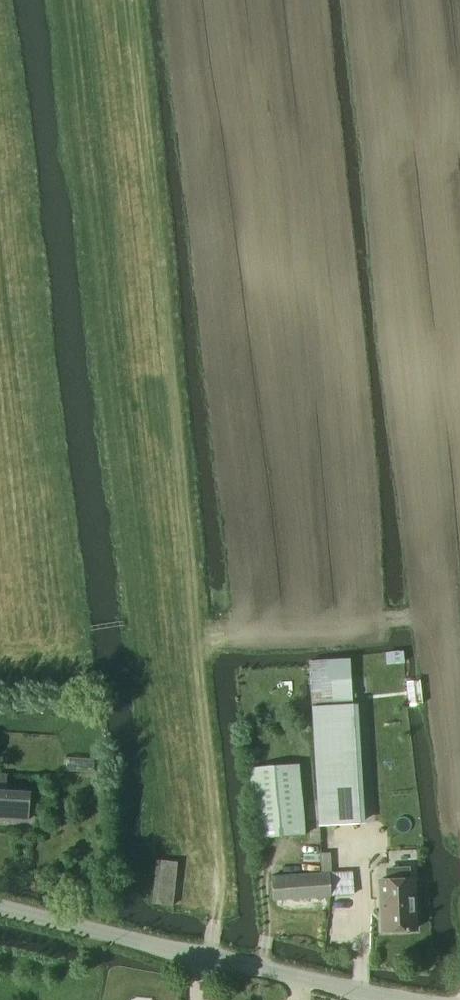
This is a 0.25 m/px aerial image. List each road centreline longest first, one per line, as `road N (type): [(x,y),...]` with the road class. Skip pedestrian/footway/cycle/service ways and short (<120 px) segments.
road 1 (tertiary): [(0,908),(386,999)]

